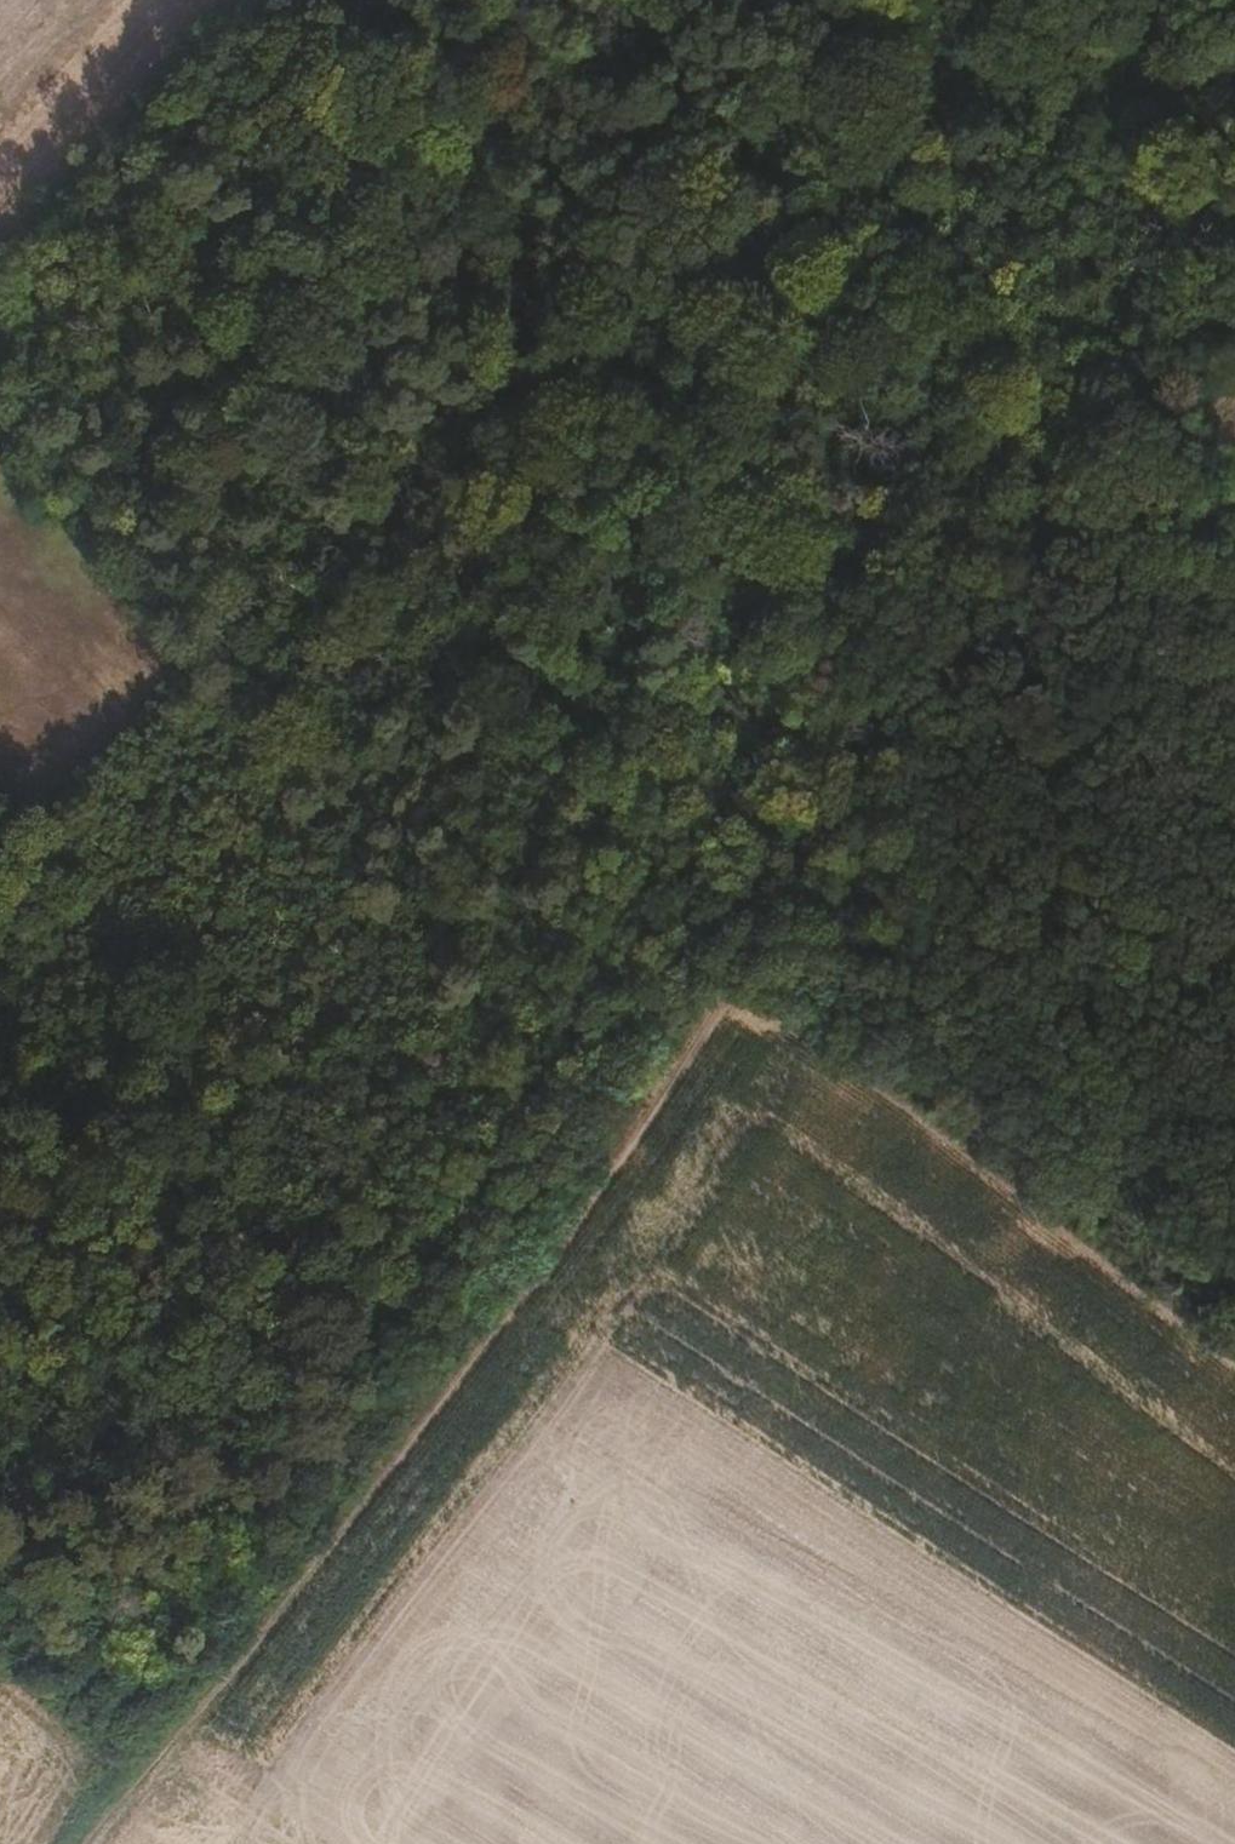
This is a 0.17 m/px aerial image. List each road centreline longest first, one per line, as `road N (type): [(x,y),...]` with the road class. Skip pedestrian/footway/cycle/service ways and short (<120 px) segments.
road 1 (track): [(1234,369),(851,747),(208,1654),(64,1843)]
road 2 (track): [(0,359),(64,354),(184,303),(351,293),(505,313),(625,272),(777,142),(919,0)]

